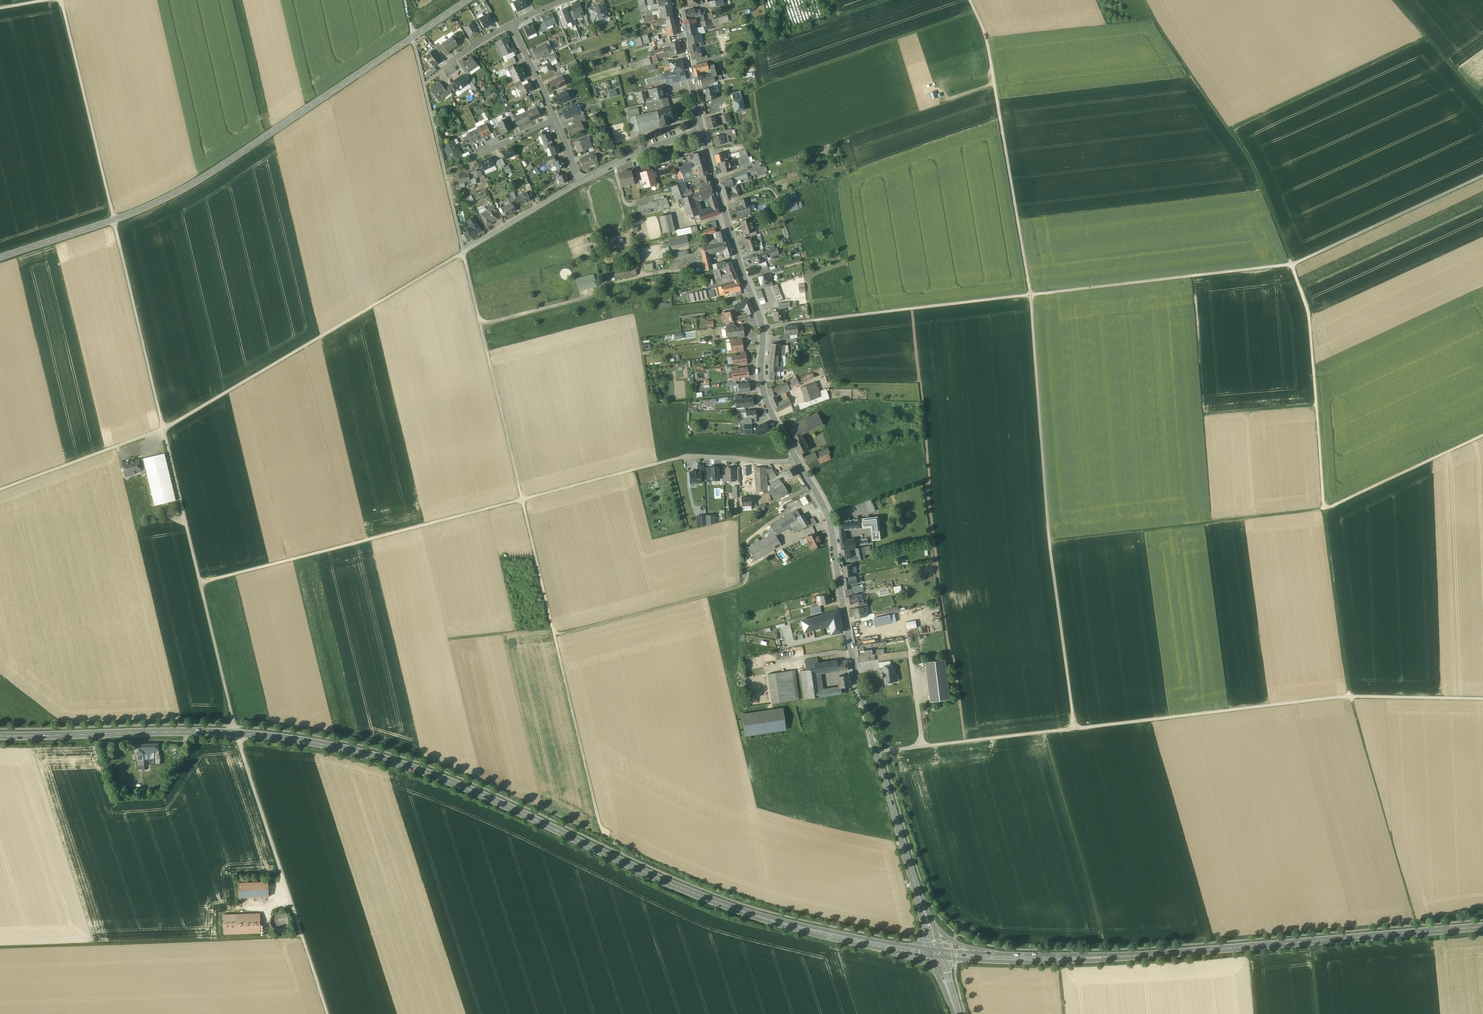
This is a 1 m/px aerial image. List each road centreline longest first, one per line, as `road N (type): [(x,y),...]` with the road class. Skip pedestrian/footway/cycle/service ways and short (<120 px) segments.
road 1 (track): [(62,0),(236,733),(328,1013)]
road 2 (secondary): [(886,947),(710,900),(460,786),(362,753),(222,732),(0,736)]
road 3 (track): [(605,834),(404,0)]
road 4 (secondary): [(928,922),(861,693),(830,521),(764,396),(761,320),(702,130)]
road 5 (track): [(762,328),(1292,264),(1482,176)]
road 6 (track): [(1075,728),(1049,540),(1030,295),(985,33),(970,0)]
road 7 (track): [(1482,698),(1350,696),(882,752)]
road 8 (secondary): [(467,0),(202,179),(114,220),(0,258)]
road 9 (track): [(0,490),(163,429),(464,252)]
road 10 (secondary): [(1482,926),(1102,957),(991,958)]
road 11 (track): [(1049,540),(1324,508),(1350,696)]
road 12 (track): [(1482,435),(1324,508),(1308,312),(1292,264)]
road 13 (track): [(522,499),(200,583)]
road 14 (track): [(0,951),(304,940)]
road 15 (track): [(1145,0),(1250,161),(1292,264)]
road 16 (track): [(522,499),(685,457),(796,458)]
road 17 (track): [(1414,919),(1350,696)]
road 18 (track): [(1425,36),(1228,130)]
road 19 (track): [(749,563),(737,588),(554,634)]
road 20 (residential): [(580,182),(464,252)]
road 21 (track): [(1482,101),(1394,0)]
road 22 (secondary): [(702,130),(675,0)]
road 23 (residential): [(702,130),(580,182)]

